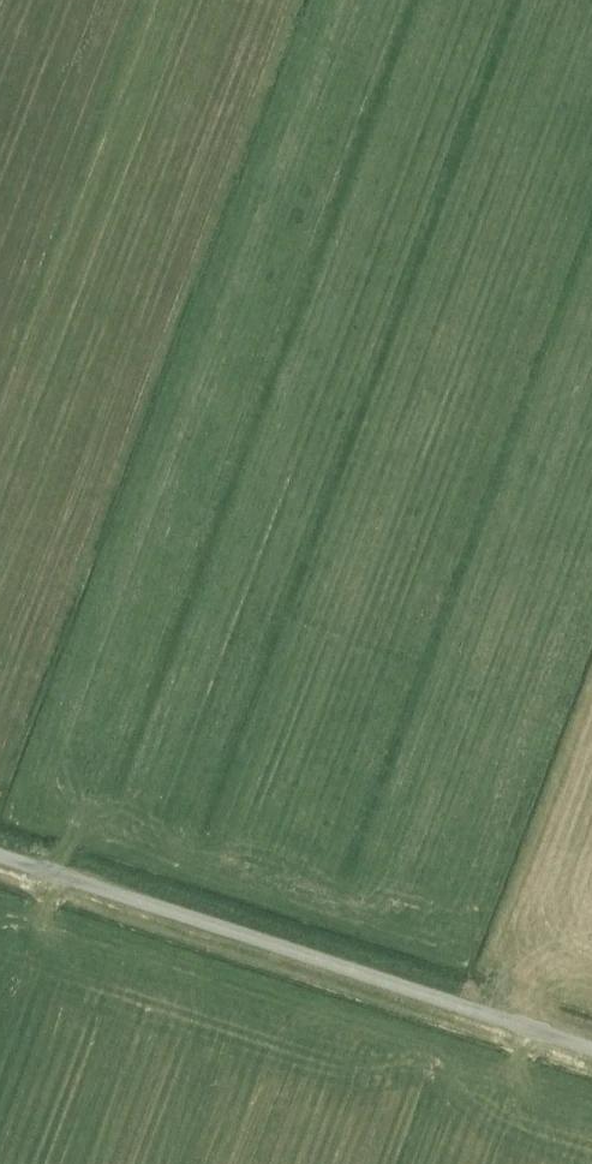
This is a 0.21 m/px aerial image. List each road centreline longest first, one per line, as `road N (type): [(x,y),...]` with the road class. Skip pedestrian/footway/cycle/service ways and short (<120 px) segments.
road 1 (unclassified): [(0,856),(591,1050)]

